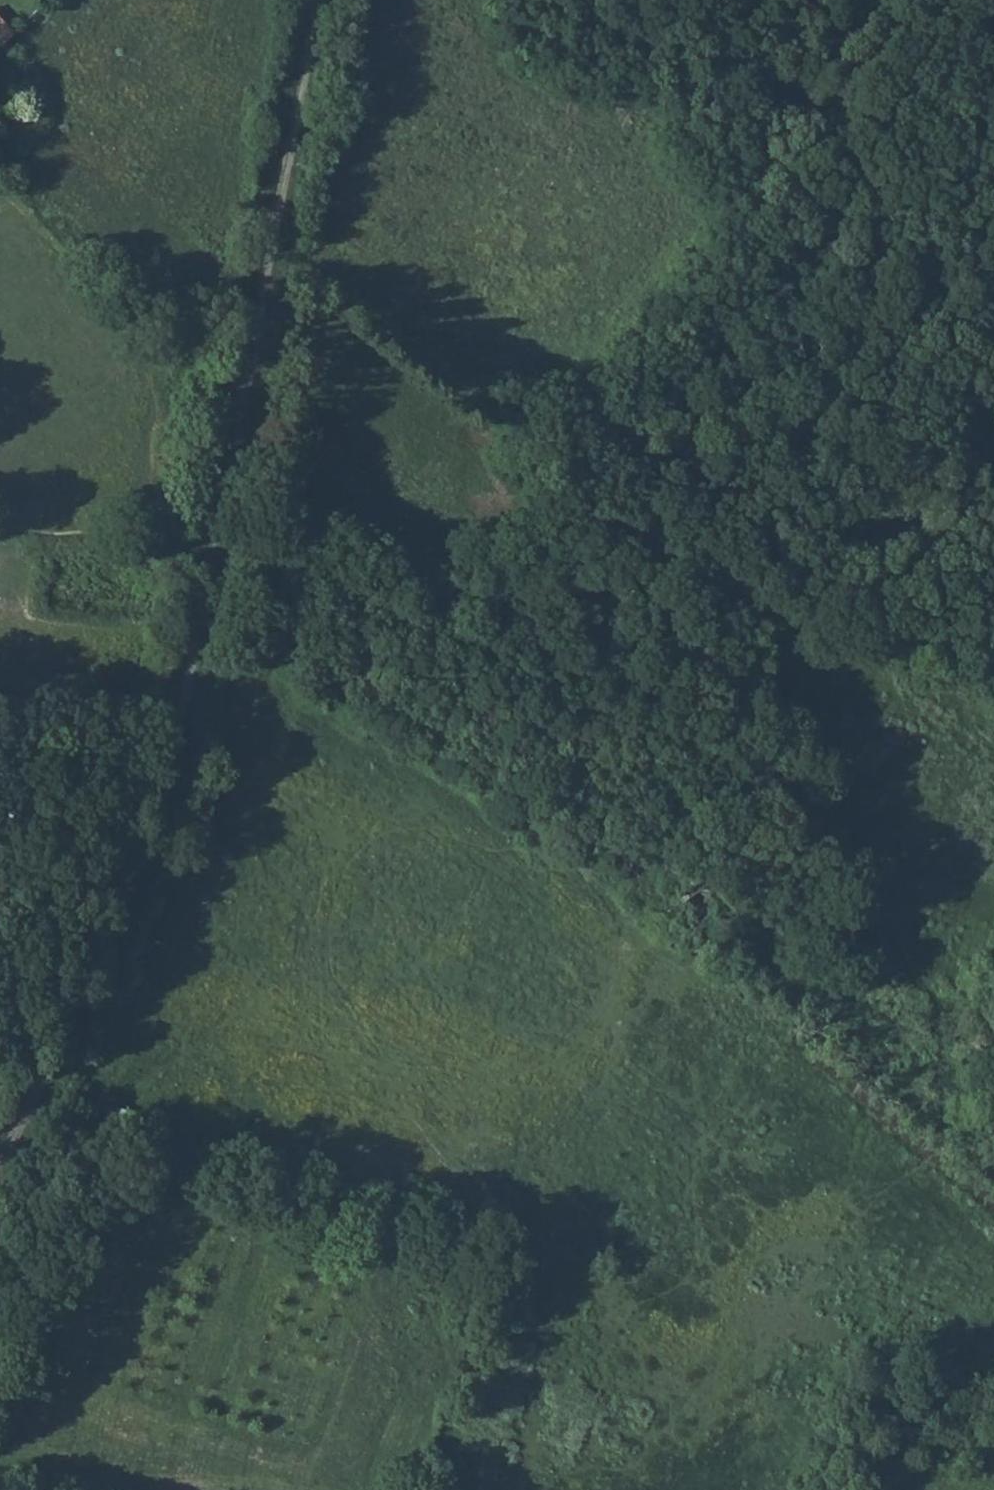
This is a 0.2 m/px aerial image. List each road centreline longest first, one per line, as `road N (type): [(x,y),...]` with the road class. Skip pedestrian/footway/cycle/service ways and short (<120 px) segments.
road 1 (track): [(321,0),(192,674),(138,876),(53,1076),(0,1164)]
road 2 (track): [(641,0),(993,369)]

